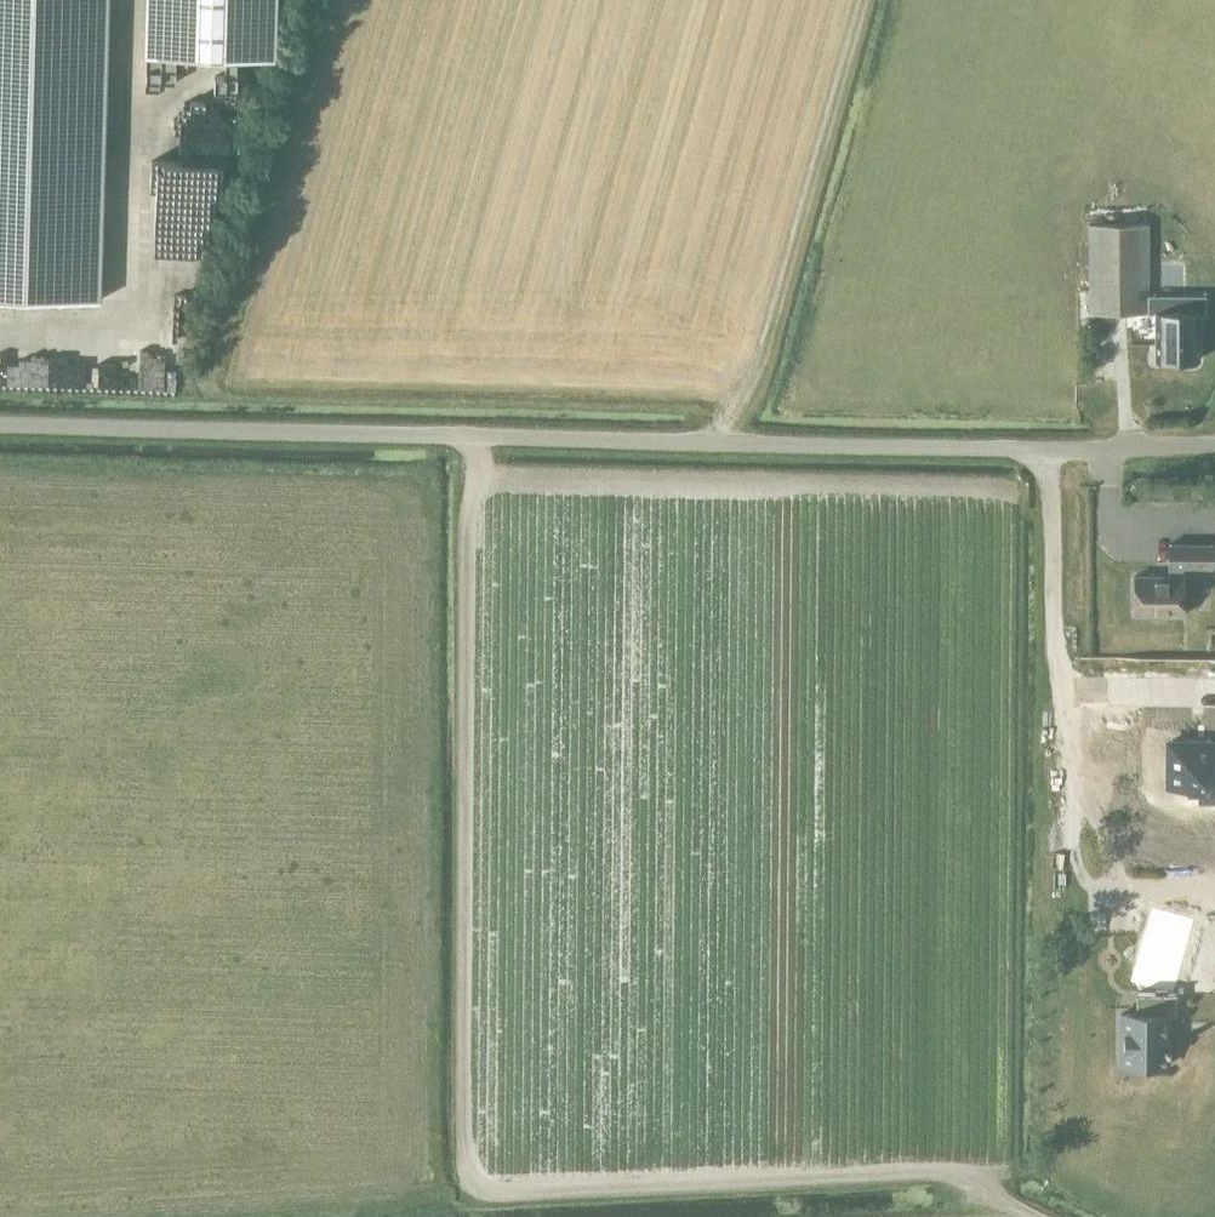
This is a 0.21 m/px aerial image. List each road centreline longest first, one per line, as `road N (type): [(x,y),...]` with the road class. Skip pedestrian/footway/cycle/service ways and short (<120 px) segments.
road 1 (unclassified): [(0,426),(1214,450)]

